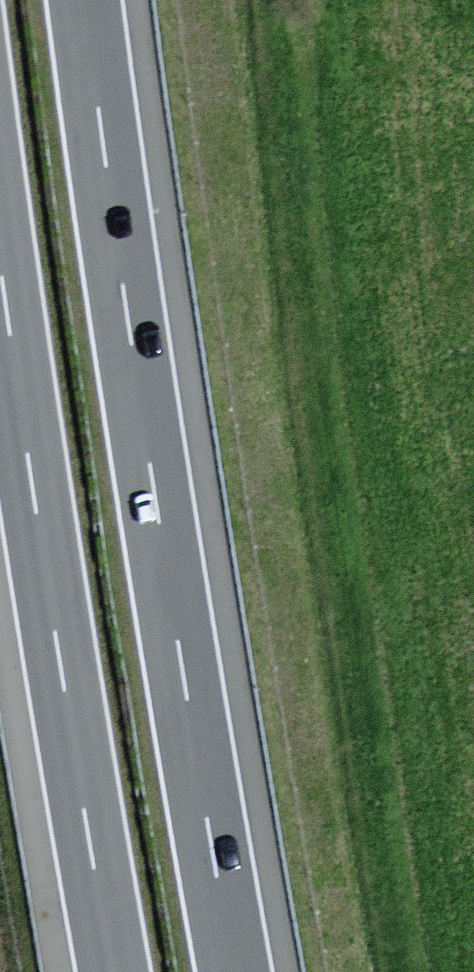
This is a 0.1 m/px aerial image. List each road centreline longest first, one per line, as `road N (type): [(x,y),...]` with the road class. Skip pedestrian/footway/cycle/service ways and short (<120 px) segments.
road 1 (motorway): [(235,971),(87,0)]
road 2 (motorway): [(0,269),(113,971)]

